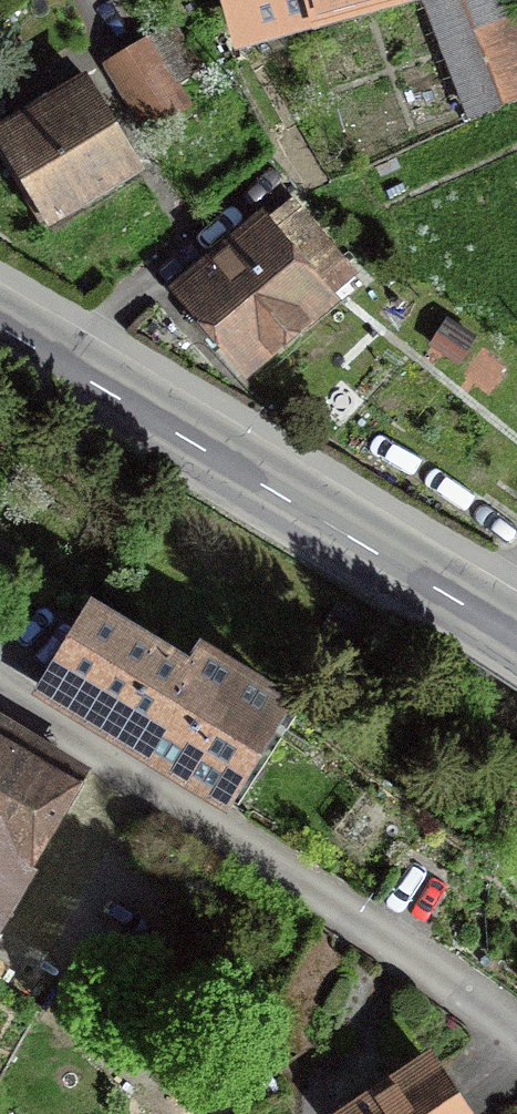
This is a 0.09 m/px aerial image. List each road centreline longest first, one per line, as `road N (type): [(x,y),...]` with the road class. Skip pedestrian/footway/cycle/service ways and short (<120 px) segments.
road 1 (residential): [(0,691),(348,907),(516,1029)]
road 2 (secondary): [(516,639),(0,330)]

